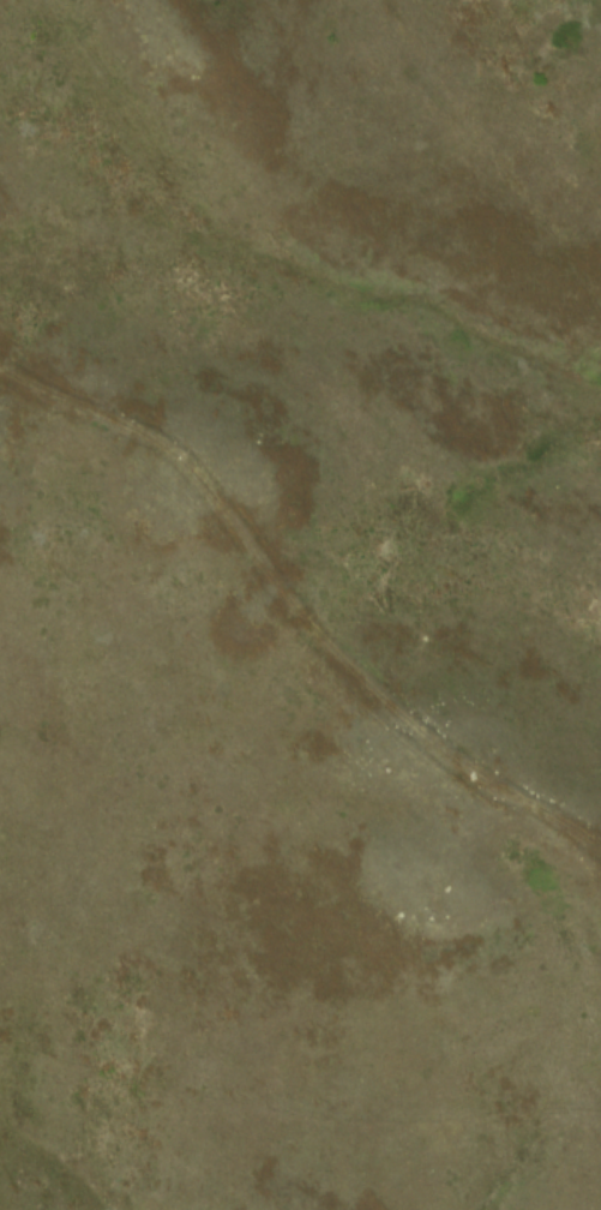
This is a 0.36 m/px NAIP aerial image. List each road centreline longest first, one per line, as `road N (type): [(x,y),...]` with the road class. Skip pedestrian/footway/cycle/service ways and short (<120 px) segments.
road 1 (residential): [(600,818),(423,768),(59,405),(0,372)]

